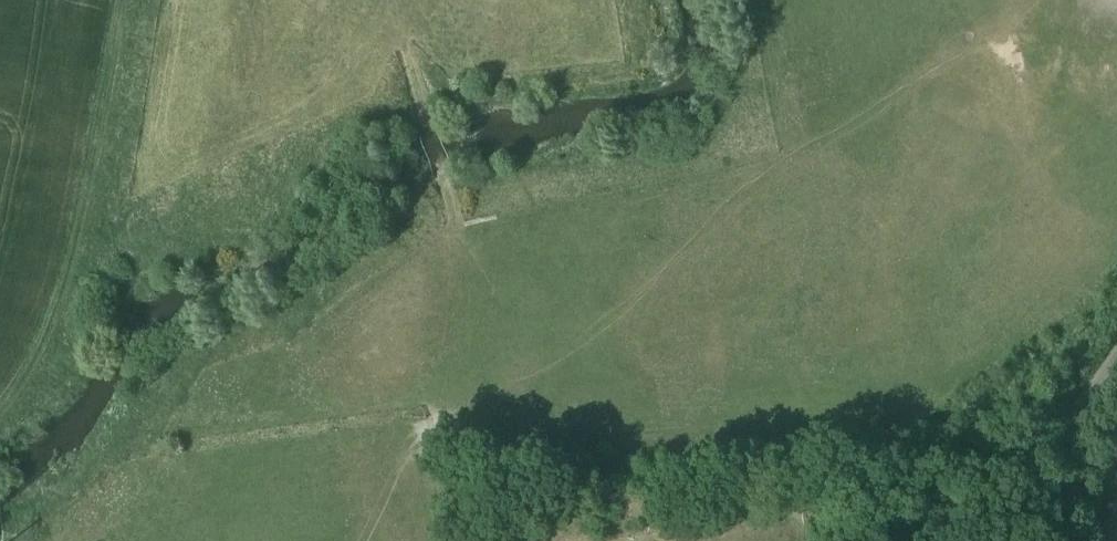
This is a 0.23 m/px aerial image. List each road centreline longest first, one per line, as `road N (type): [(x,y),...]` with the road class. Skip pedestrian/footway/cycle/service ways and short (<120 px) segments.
road 1 (residential): [(1116,338),(1067,407),(1063,540)]

